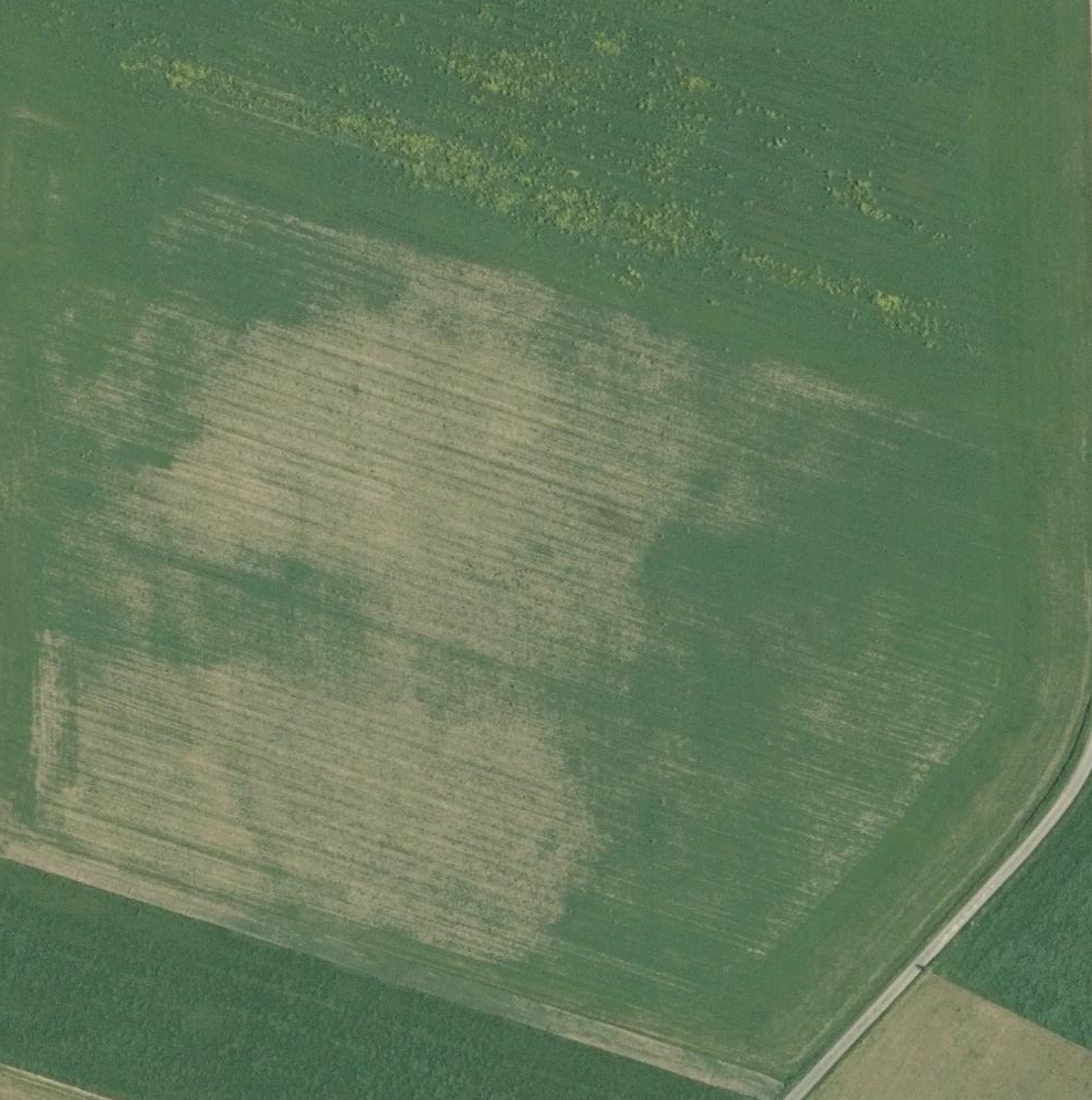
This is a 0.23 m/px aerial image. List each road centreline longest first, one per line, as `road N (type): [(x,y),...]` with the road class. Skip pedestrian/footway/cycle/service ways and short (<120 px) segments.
road 1 (unclassified): [(798,1099),(1074,796),(1091,763)]

